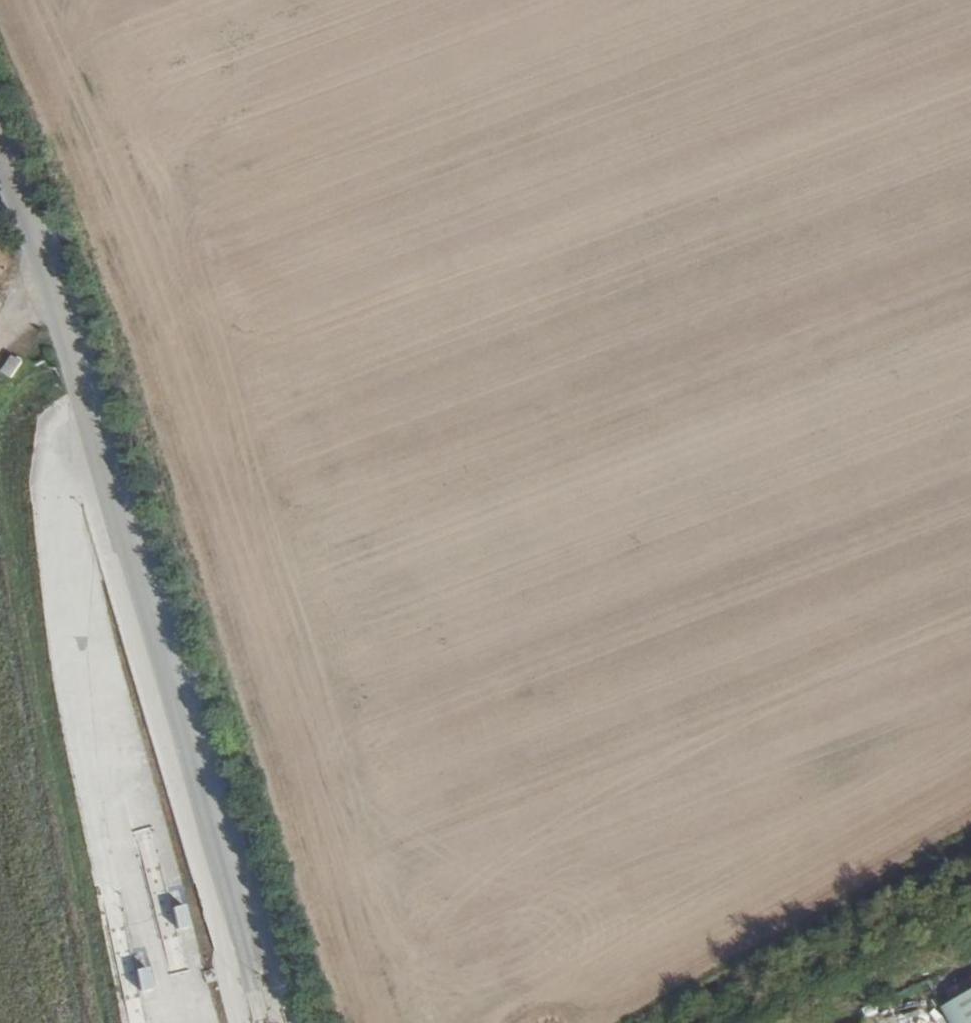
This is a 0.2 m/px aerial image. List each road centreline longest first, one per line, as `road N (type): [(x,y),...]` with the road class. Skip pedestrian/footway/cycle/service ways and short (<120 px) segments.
road 1 (unclassified): [(0,146),(51,269),(297,1022)]

